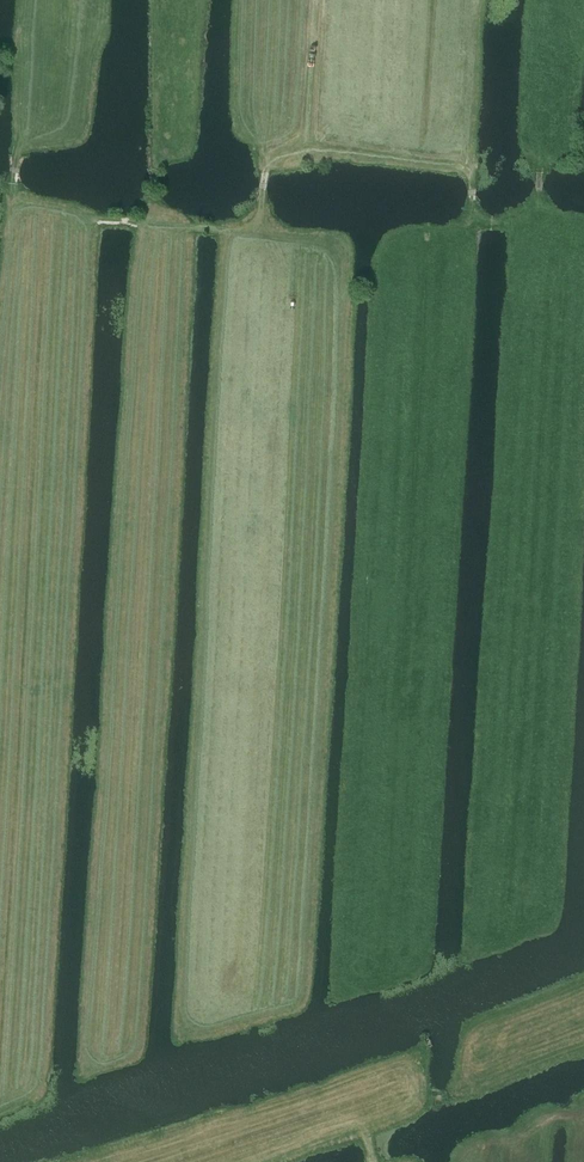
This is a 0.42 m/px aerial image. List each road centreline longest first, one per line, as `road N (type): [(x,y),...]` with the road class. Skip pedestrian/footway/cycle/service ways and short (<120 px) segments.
road 1 (track): [(583,1042),(263,1161)]

